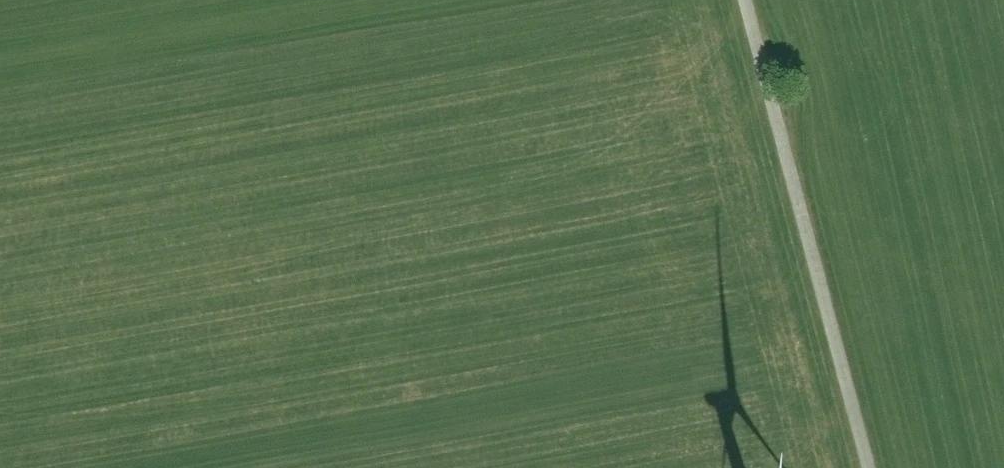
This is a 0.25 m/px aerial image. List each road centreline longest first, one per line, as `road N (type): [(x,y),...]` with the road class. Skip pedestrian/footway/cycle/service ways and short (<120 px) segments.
road 1 (track): [(872,467),(748,0)]

